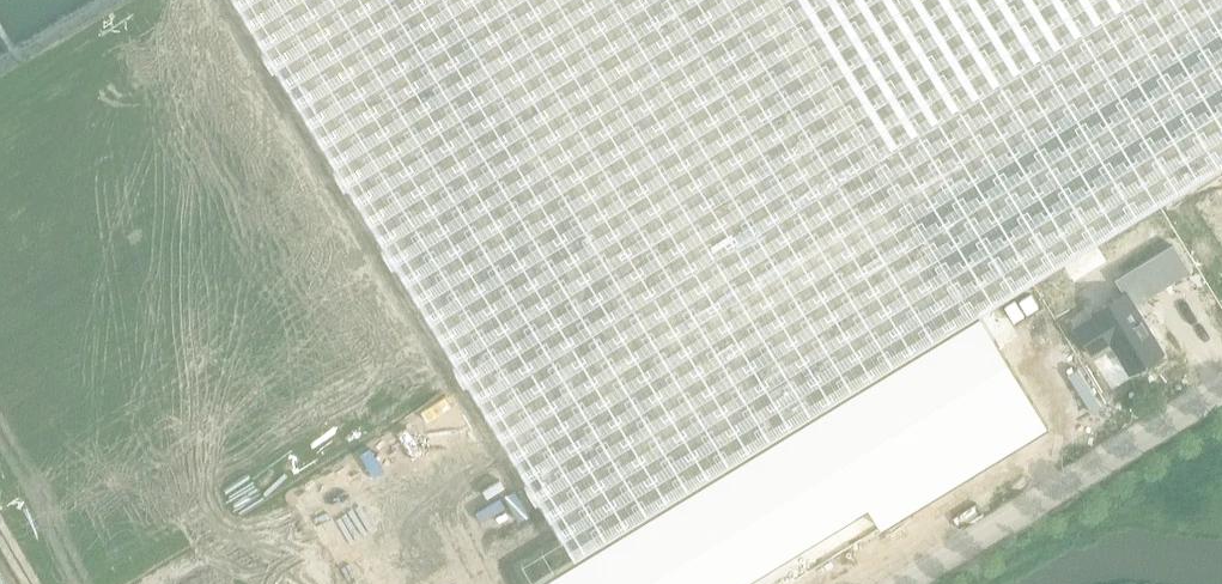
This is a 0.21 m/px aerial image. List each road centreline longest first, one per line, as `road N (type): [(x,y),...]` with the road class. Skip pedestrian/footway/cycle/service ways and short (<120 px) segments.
road 1 (unclassified): [(1221,385),(893,583)]

